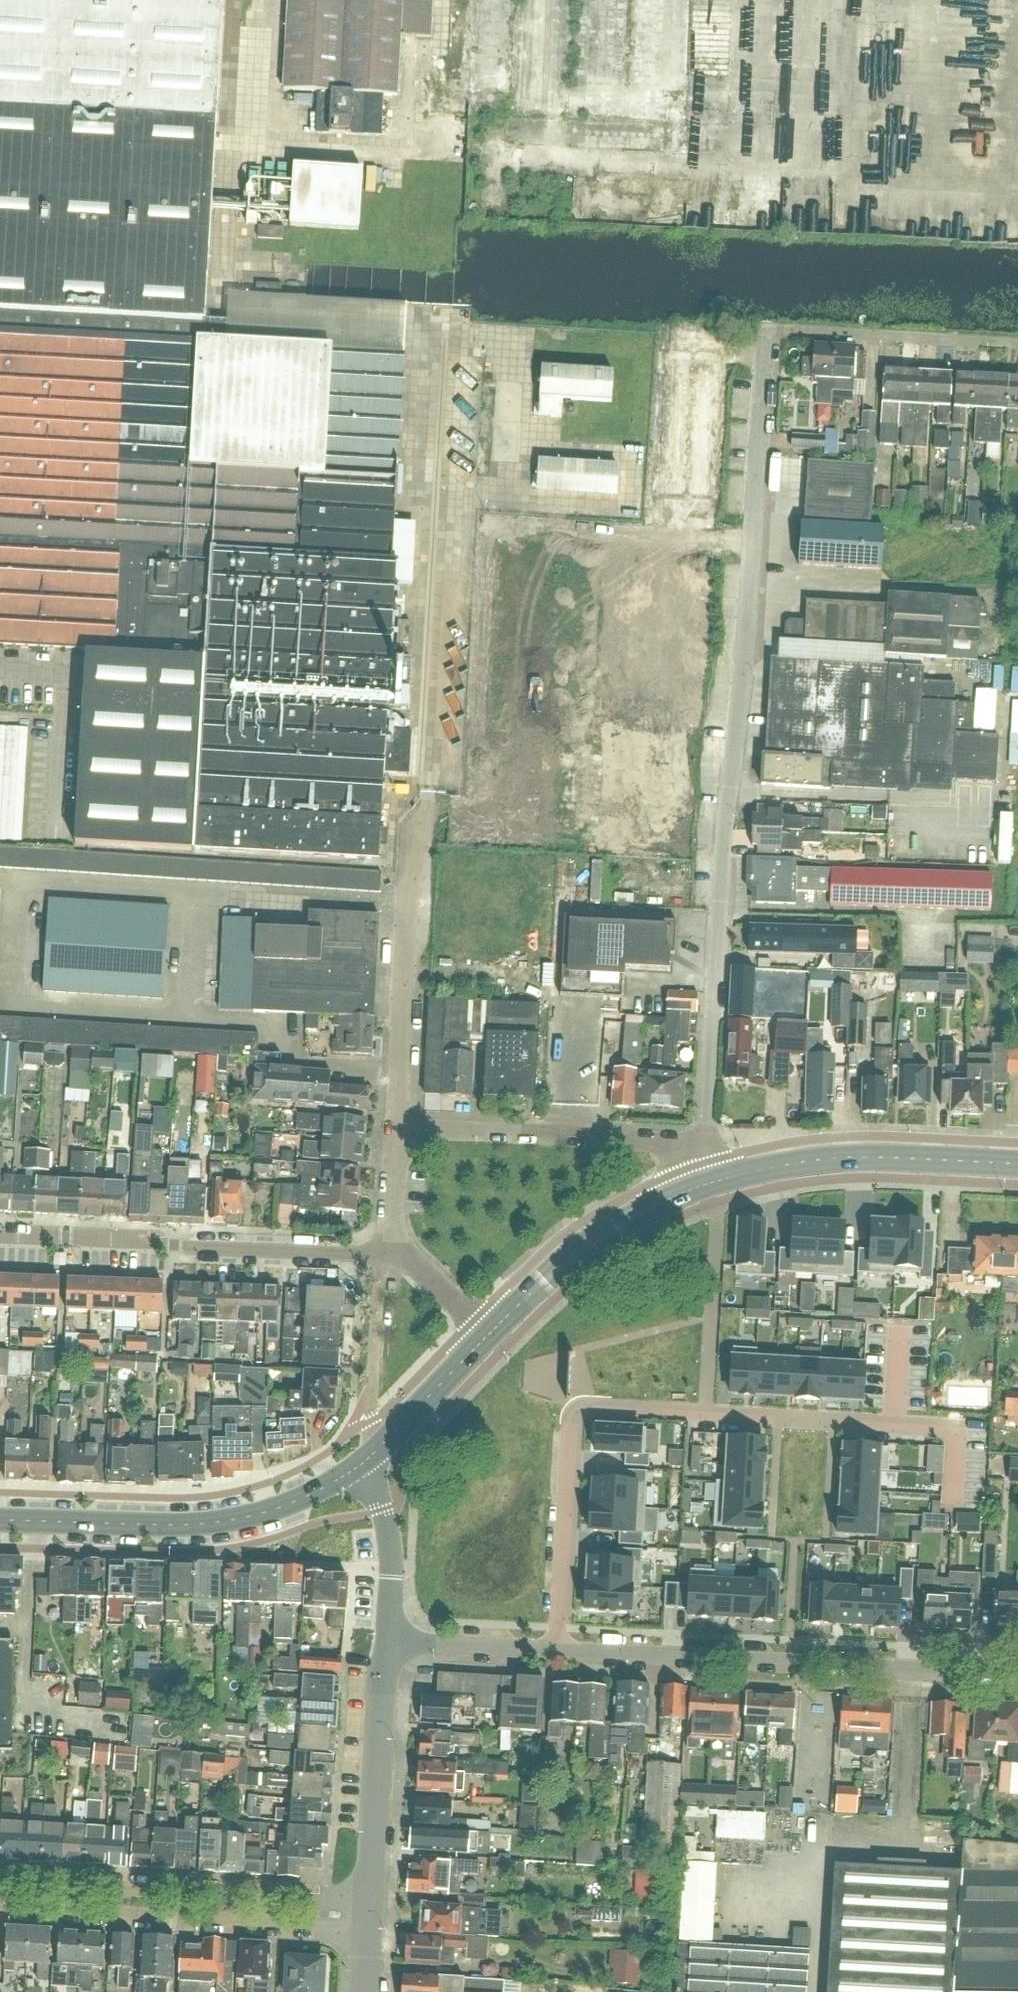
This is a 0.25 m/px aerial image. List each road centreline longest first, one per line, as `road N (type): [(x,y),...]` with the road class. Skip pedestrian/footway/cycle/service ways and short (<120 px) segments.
road 1 (residential): [(699,1148),(765,329),(1017,346)]
road 2 (residential): [(565,1651),(580,1405),(955,1430)]
road 3 (residential): [(1017,1678),(565,1651)]
road 4 (residential): [(381,1255),(0,1233)]
road 5 (residential): [(369,1901),(0,1887)]
road 6 (residential): [(0,1906),(367,1931)]
road 7 (tertiary): [(0,1522),(163,1528),(233,1519),(288,1504),(355,1468)]
road 8 (residential): [(394,1131),(403,863),(408,835),(426,825),(426,804)]
road 9 (residential): [(699,1148),(394,1131)]
road 10 (tertiary): [(485,1339),(590,1244),(710,1183)]
road 11 (residential): [(369,1901),(385,1642)]
road 12 (tertiary): [(1017,1168),(829,1161),(759,1169)]
road 13 (residential): [(379,1447),(370,1401),(381,1255)]
road 14 (residential): [(385,1642),(387,1560),(379,1515),(355,1468)]
road 15 (residential): [(565,1651),(385,1642)]
road 16 (tertiary): [(379,1447),(485,1339)]
road 17 (residential): [(389,1246),(485,1339)]

